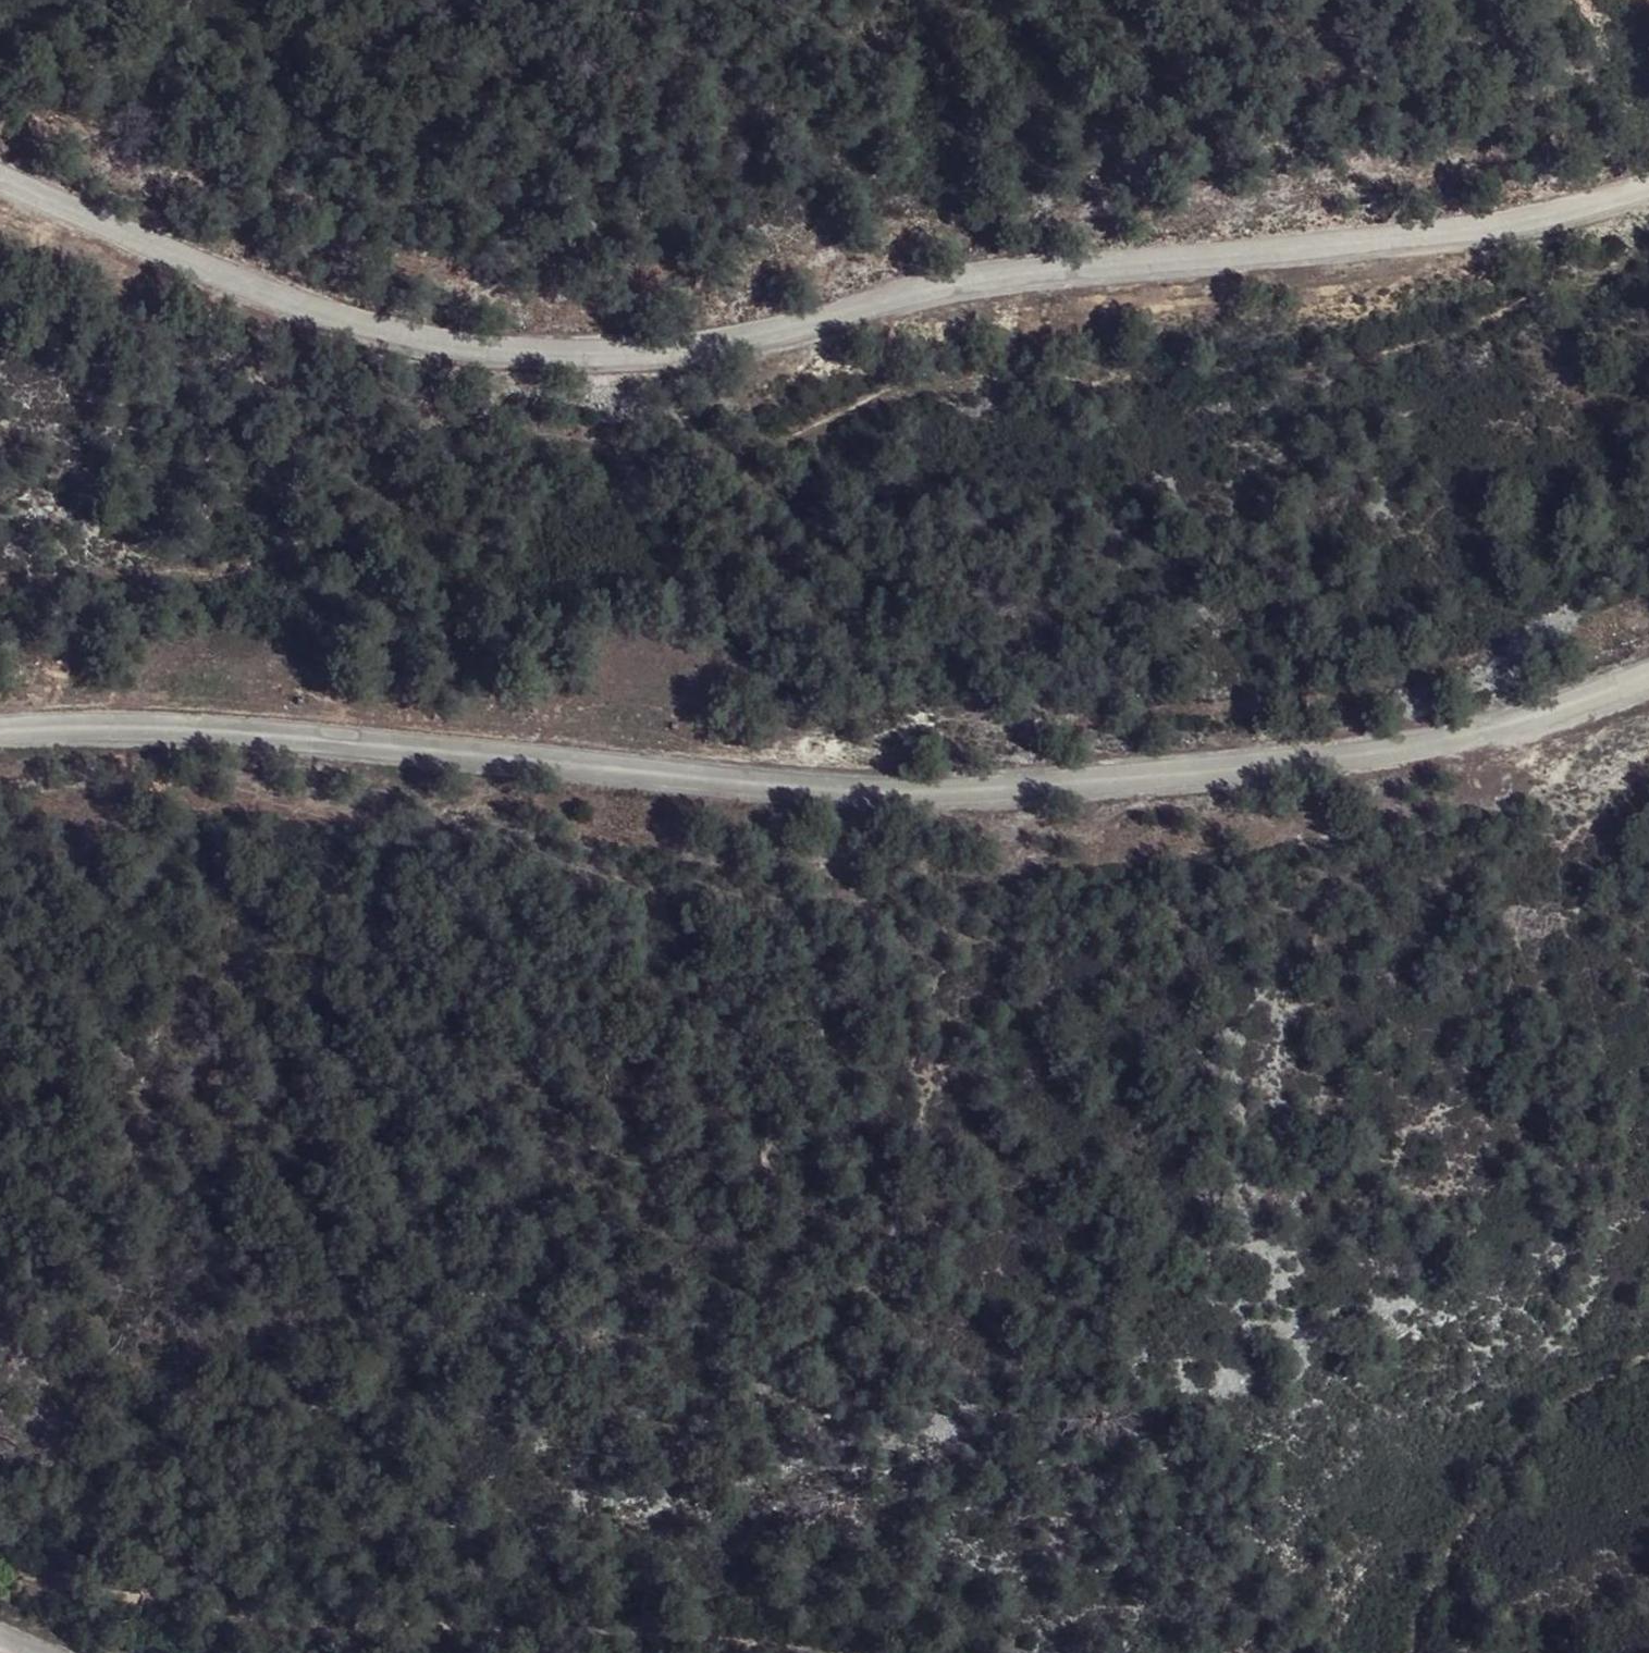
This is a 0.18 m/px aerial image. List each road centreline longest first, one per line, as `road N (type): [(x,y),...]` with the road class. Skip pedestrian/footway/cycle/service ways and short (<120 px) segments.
road 1 (unclassified): [(0,179),(408,343),(679,355),(1011,279),(1286,253),(1579,213),(1648,192)]
road 2 (unclassified): [(0,732),(515,759),(942,796),(1159,778),(1525,726),(1648,678)]

